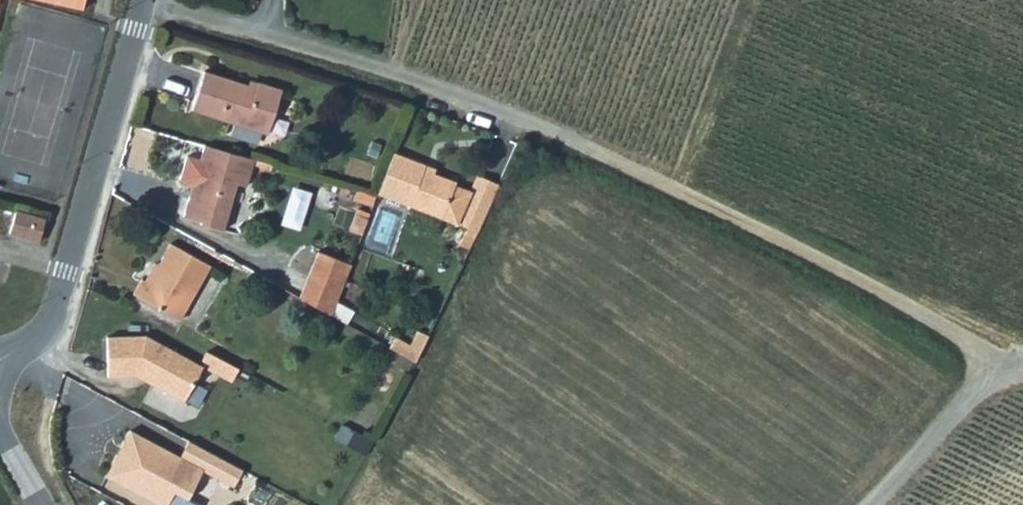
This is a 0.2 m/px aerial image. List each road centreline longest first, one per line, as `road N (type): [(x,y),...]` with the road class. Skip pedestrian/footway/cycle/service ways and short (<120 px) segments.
road 1 (track): [(1017,367),(540,132)]
road 2 (unclassified): [(540,132),(430,89),(145,4)]
road 3 (unclassified): [(0,369),(56,320),(145,4)]
road 4 (track): [(870,504),(972,399),(1017,367)]

